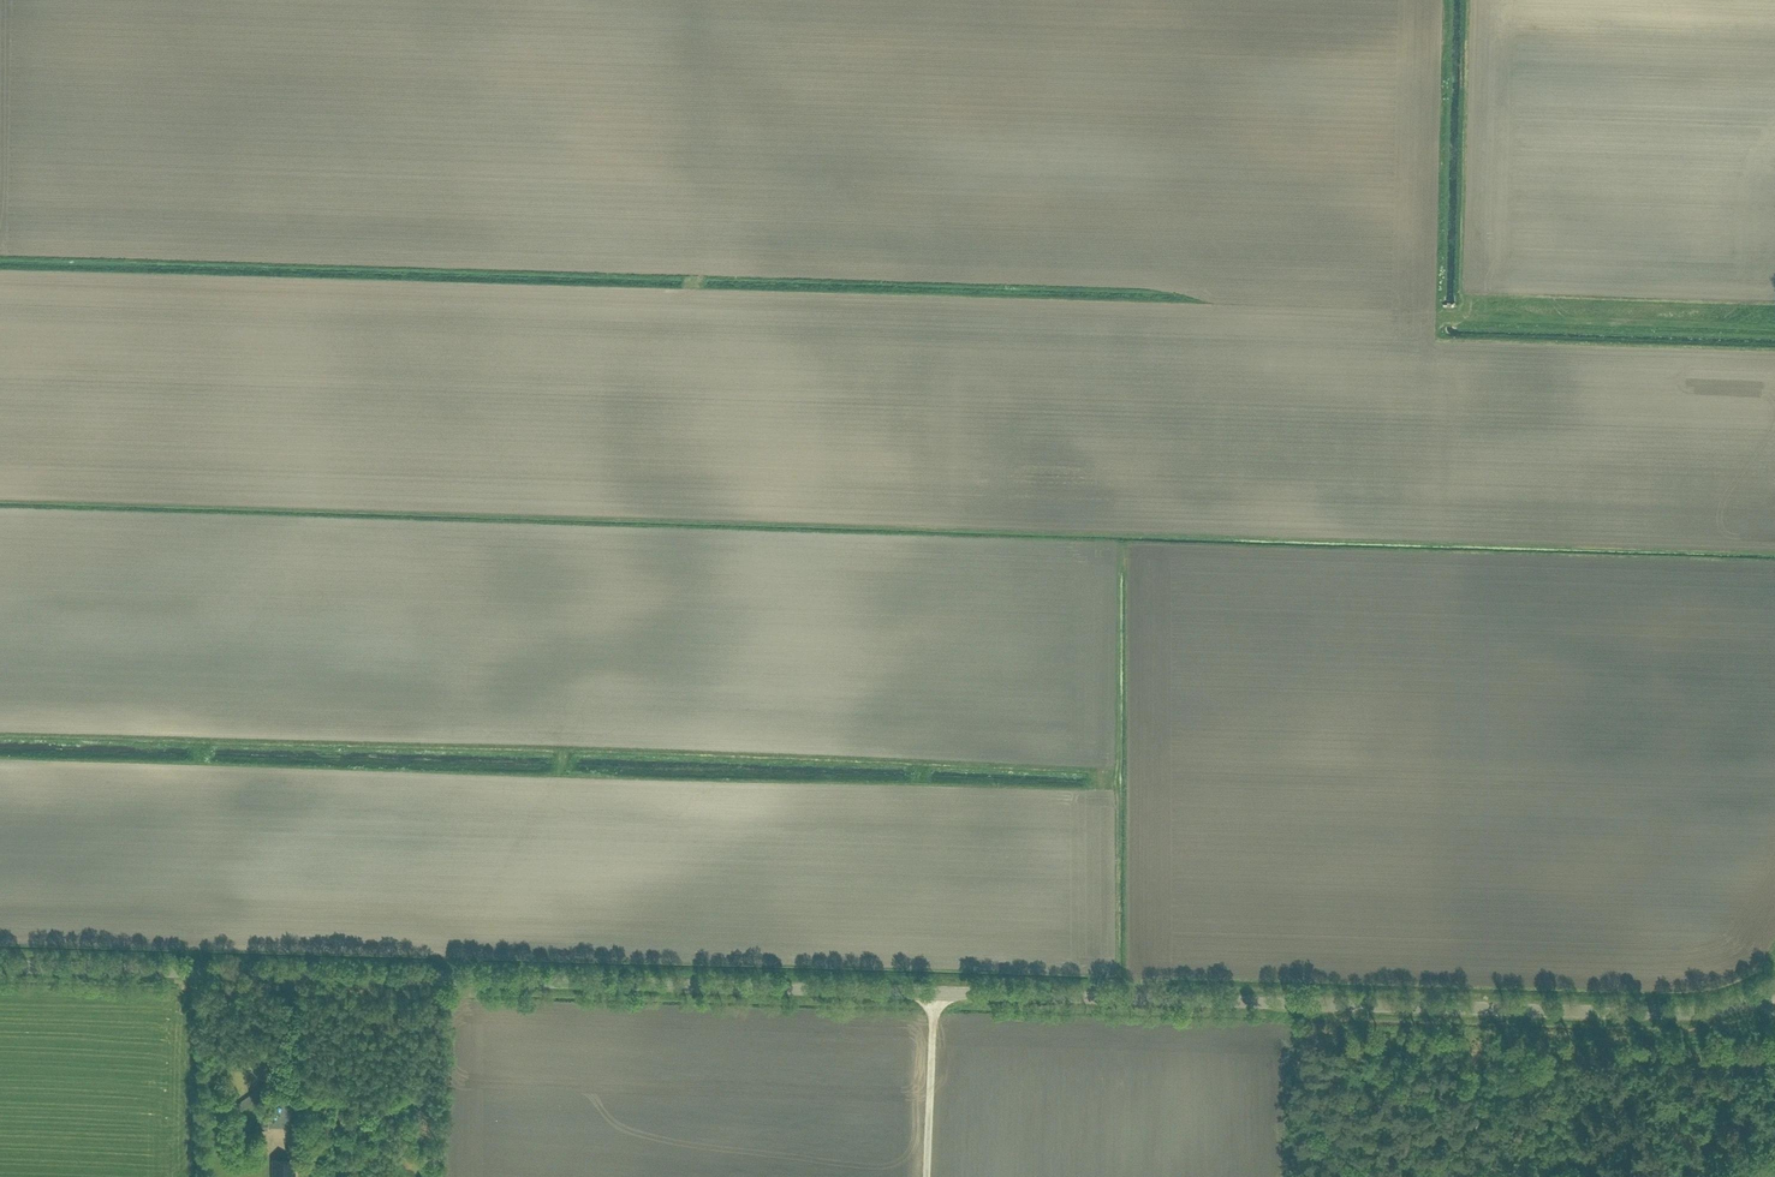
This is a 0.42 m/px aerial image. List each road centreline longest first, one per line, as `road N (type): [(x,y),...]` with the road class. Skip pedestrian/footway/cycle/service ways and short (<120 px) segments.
road 1 (unclassified): [(931,988),(0,962)]
road 2 (unclassified): [(1774,986),(1737,1005),(1691,1012),(931,988)]
road 3 (track): [(1376,316),(1774,326)]
road 4 (unclassified): [(931,988),(924,1176)]

